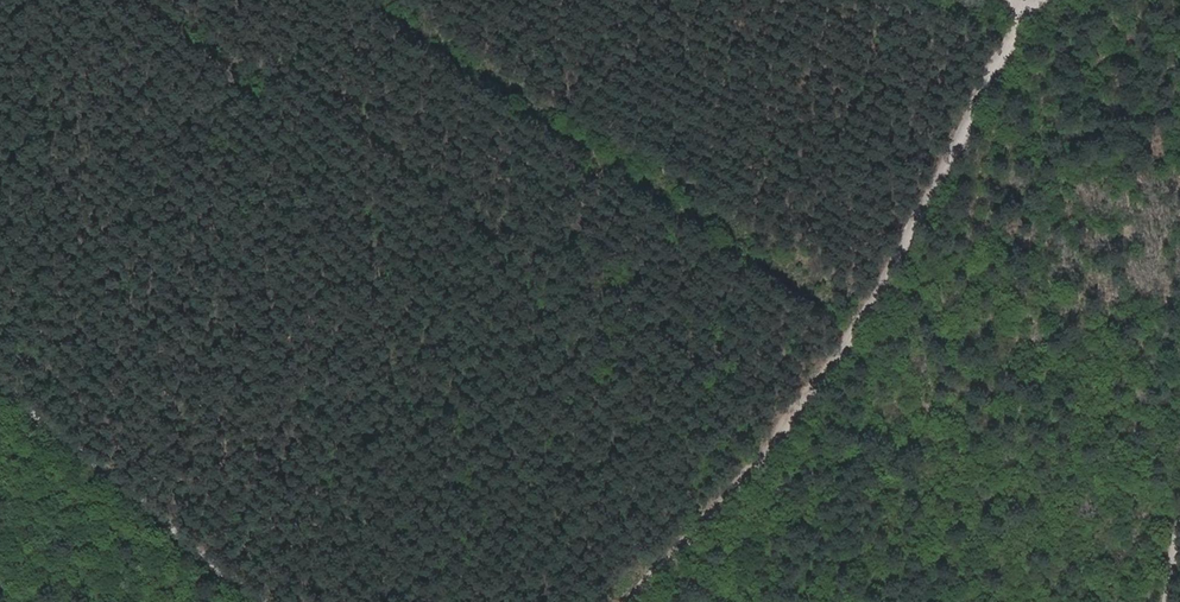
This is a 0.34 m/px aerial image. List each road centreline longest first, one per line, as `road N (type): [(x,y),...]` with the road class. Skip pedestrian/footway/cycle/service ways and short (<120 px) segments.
road 1 (track): [(1042,0),(858,357),(634,601)]
road 2 (track): [(0,384),(256,601)]

